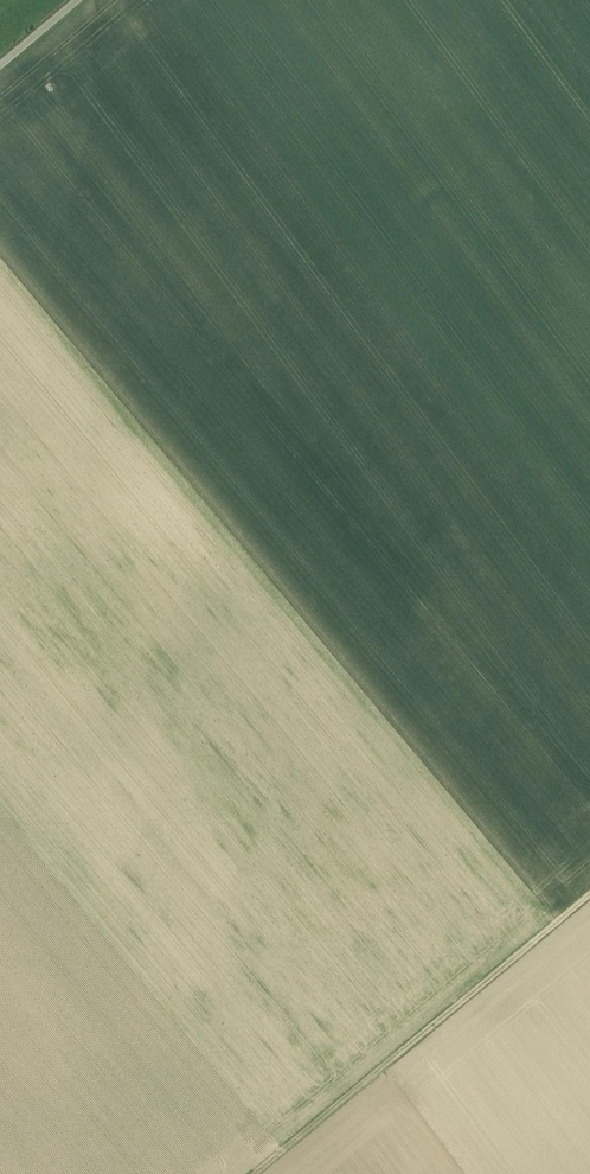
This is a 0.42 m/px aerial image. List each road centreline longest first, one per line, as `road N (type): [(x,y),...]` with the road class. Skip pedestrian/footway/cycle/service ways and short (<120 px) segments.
road 1 (track): [(252,1173),(589,894)]

